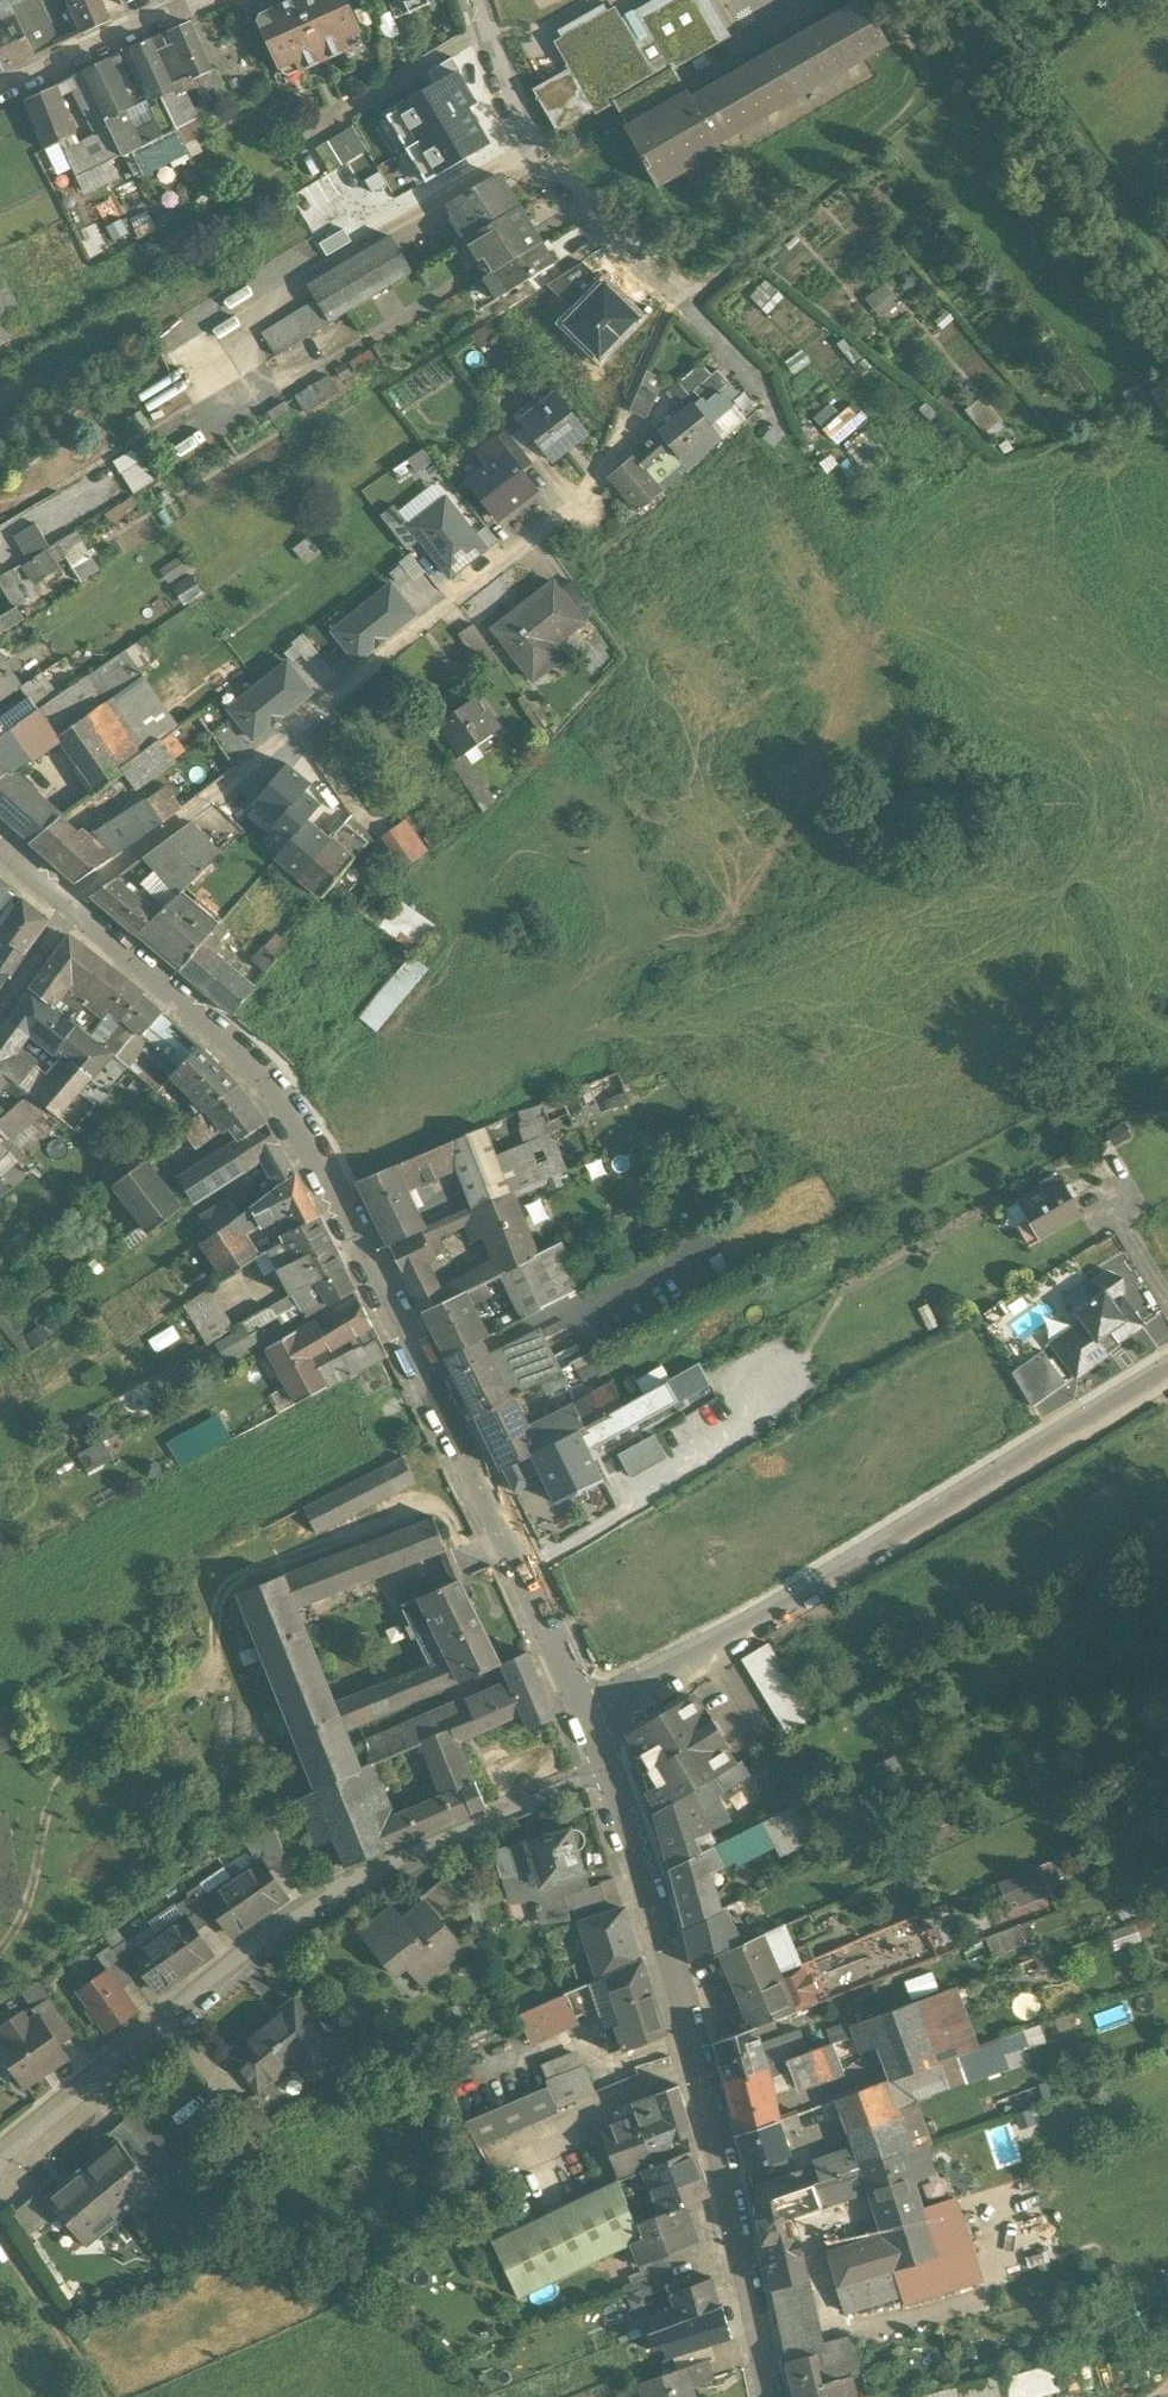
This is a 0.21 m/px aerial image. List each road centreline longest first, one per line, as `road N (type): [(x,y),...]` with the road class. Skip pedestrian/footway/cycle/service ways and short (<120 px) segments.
road 1 (residential): [(0,856),(254,1072),(414,1348),(589,1726)]
road 2 (residential): [(608,1768),(436,1837),(343,1887),(149,2027),(0,2158)]
road 3 (residential): [(1167,1373),(589,1726)]
road 4 (residential): [(608,1768),(638,1838),(768,2396)]
road 5 (residential): [(473,0),(513,137),(762,377),(788,444)]
road 6 (residential): [(0,91),(182,7)]

